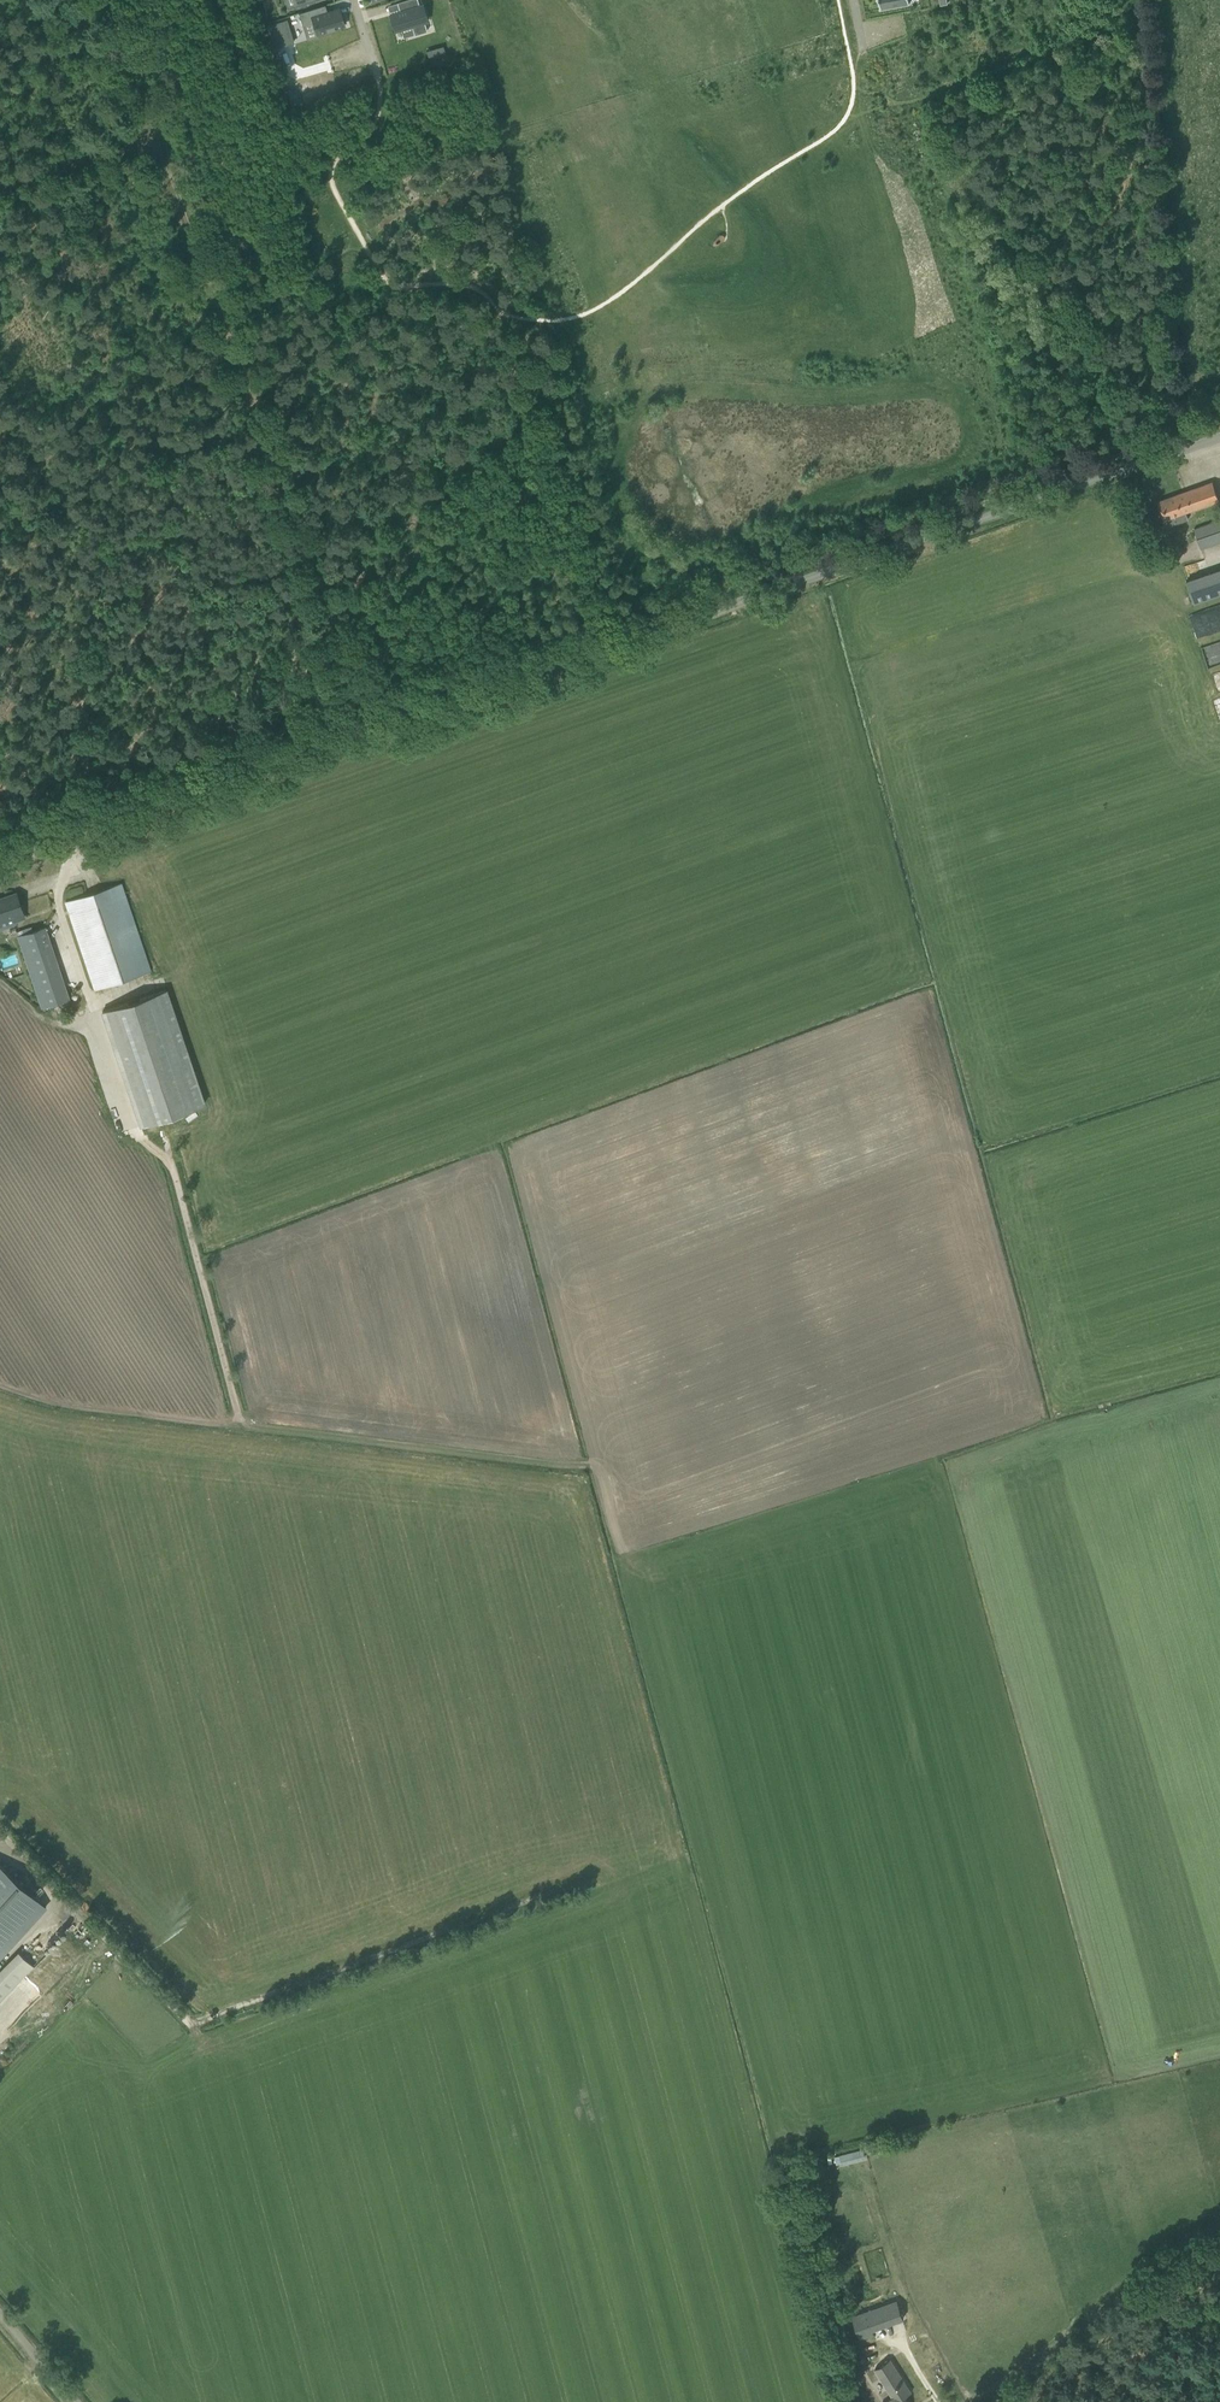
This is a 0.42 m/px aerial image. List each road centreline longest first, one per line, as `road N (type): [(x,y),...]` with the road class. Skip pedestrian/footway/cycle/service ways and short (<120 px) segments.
road 1 (unclassified): [(0,856),(1219,433)]
road 2 (unclassified): [(81,2401),(0,2307)]

